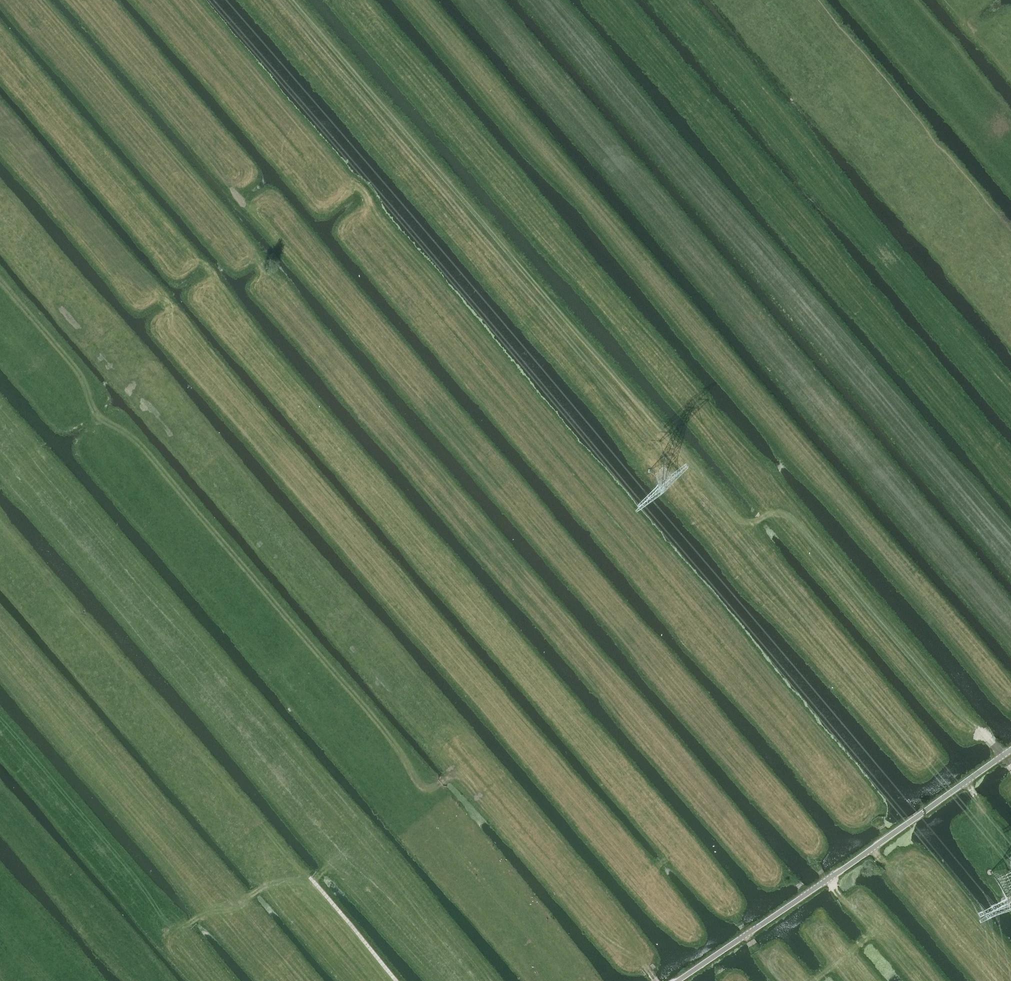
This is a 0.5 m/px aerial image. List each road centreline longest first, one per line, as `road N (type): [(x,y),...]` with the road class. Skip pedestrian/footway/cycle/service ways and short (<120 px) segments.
road 1 (unclassified): [(677,980),(1010,750)]

